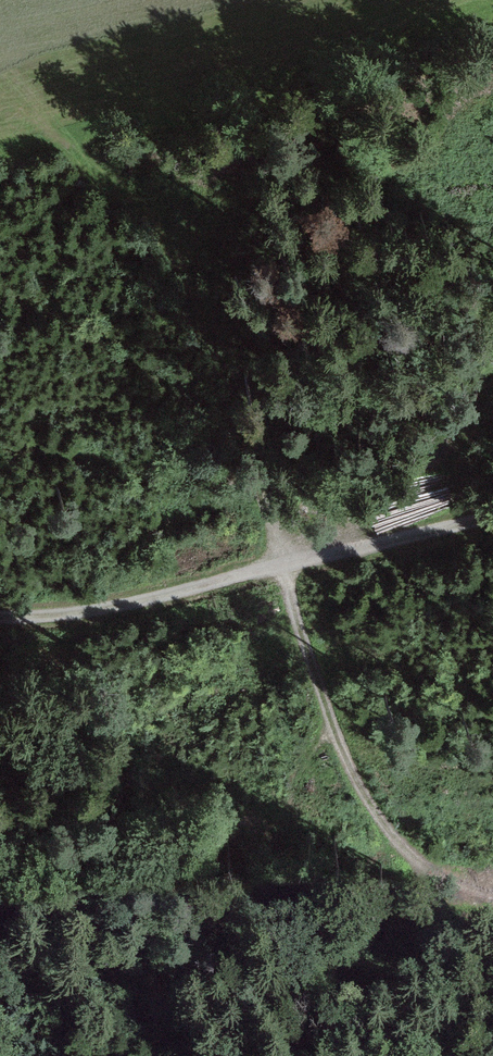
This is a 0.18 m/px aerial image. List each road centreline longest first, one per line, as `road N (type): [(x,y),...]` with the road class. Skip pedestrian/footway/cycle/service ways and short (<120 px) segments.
road 1 (track): [(71,155),(134,192),(162,222),(187,276),(234,391),(277,571),(363,794),(399,841),(436,870),(492,886)]
road 2 (track): [(0,617),(92,613),(198,593),(492,512)]

